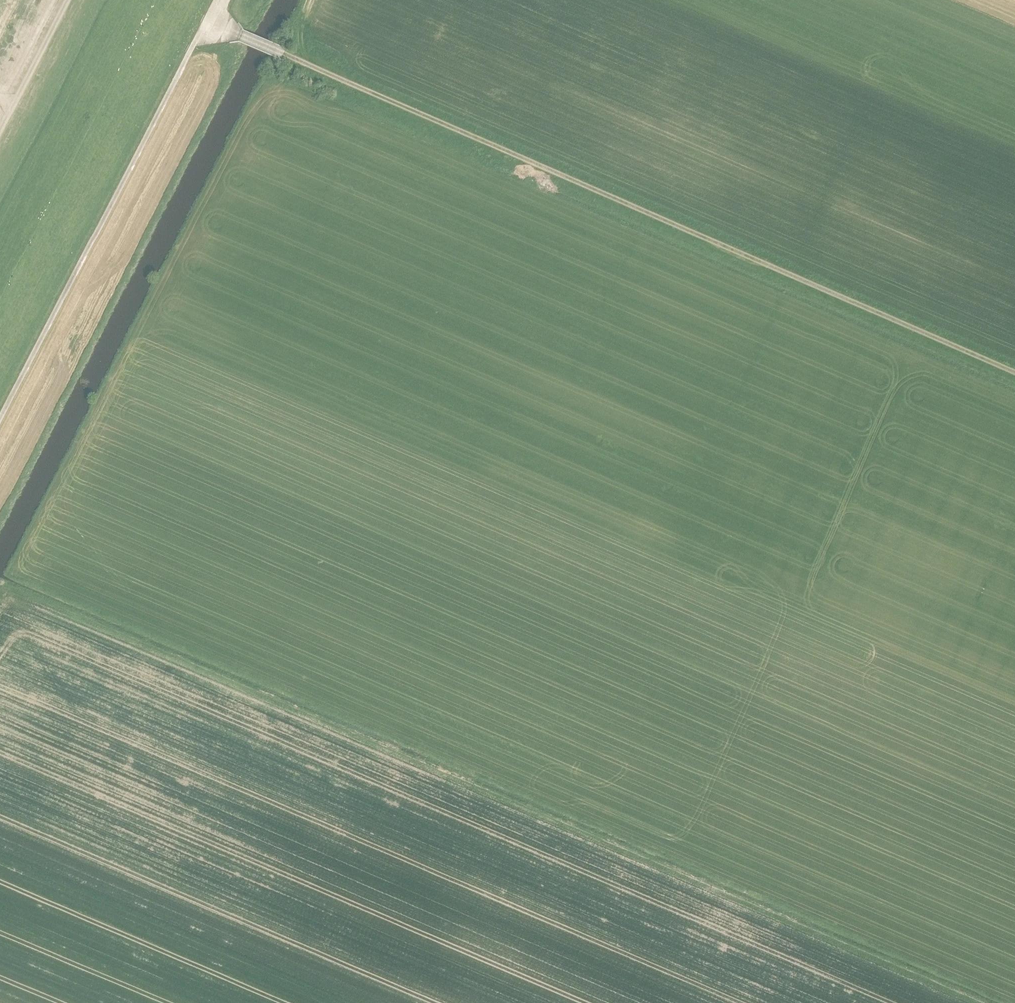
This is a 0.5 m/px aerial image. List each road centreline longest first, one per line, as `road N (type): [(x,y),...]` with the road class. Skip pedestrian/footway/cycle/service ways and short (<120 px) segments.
road 1 (track): [(212,23),(1014,373)]
road 2 (track): [(226,0),(192,47),(0,418)]
road 3 (track): [(0,131),(68,0)]

